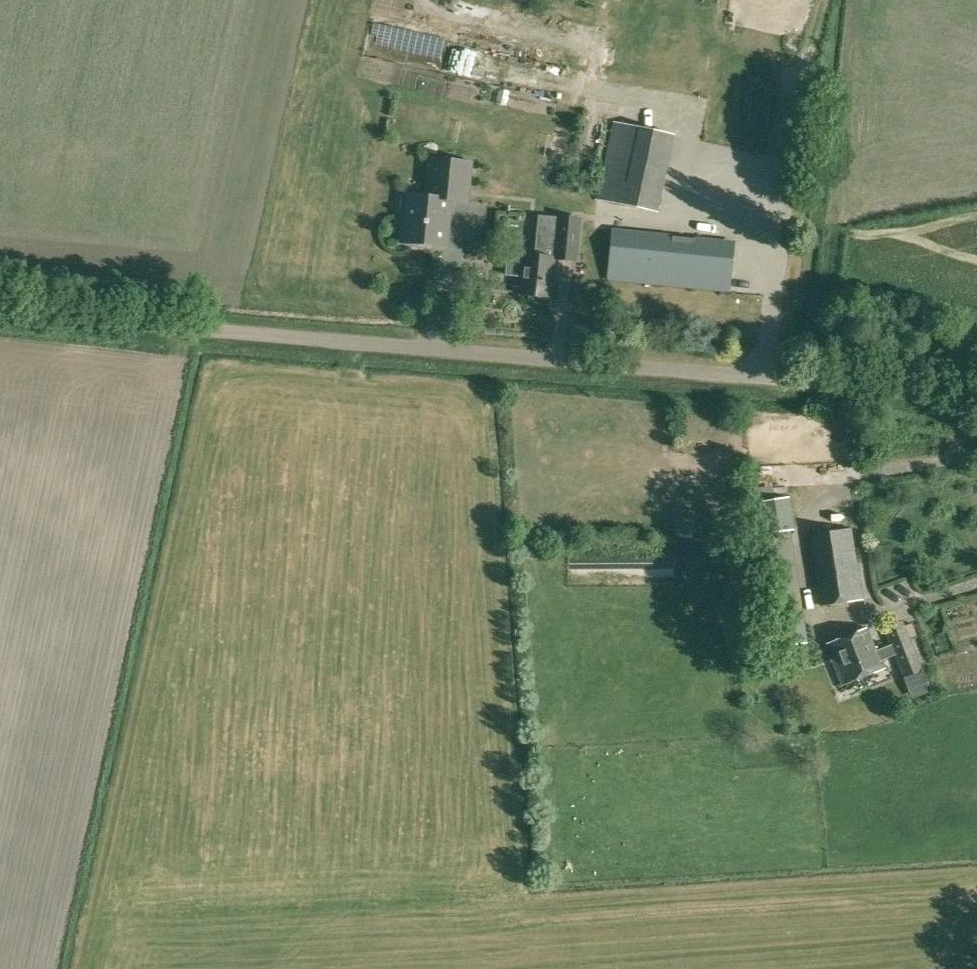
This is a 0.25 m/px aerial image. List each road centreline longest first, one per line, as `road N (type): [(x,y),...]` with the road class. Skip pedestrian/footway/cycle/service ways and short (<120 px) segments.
road 1 (unclassified): [(976,420),(907,393),(0,313)]

